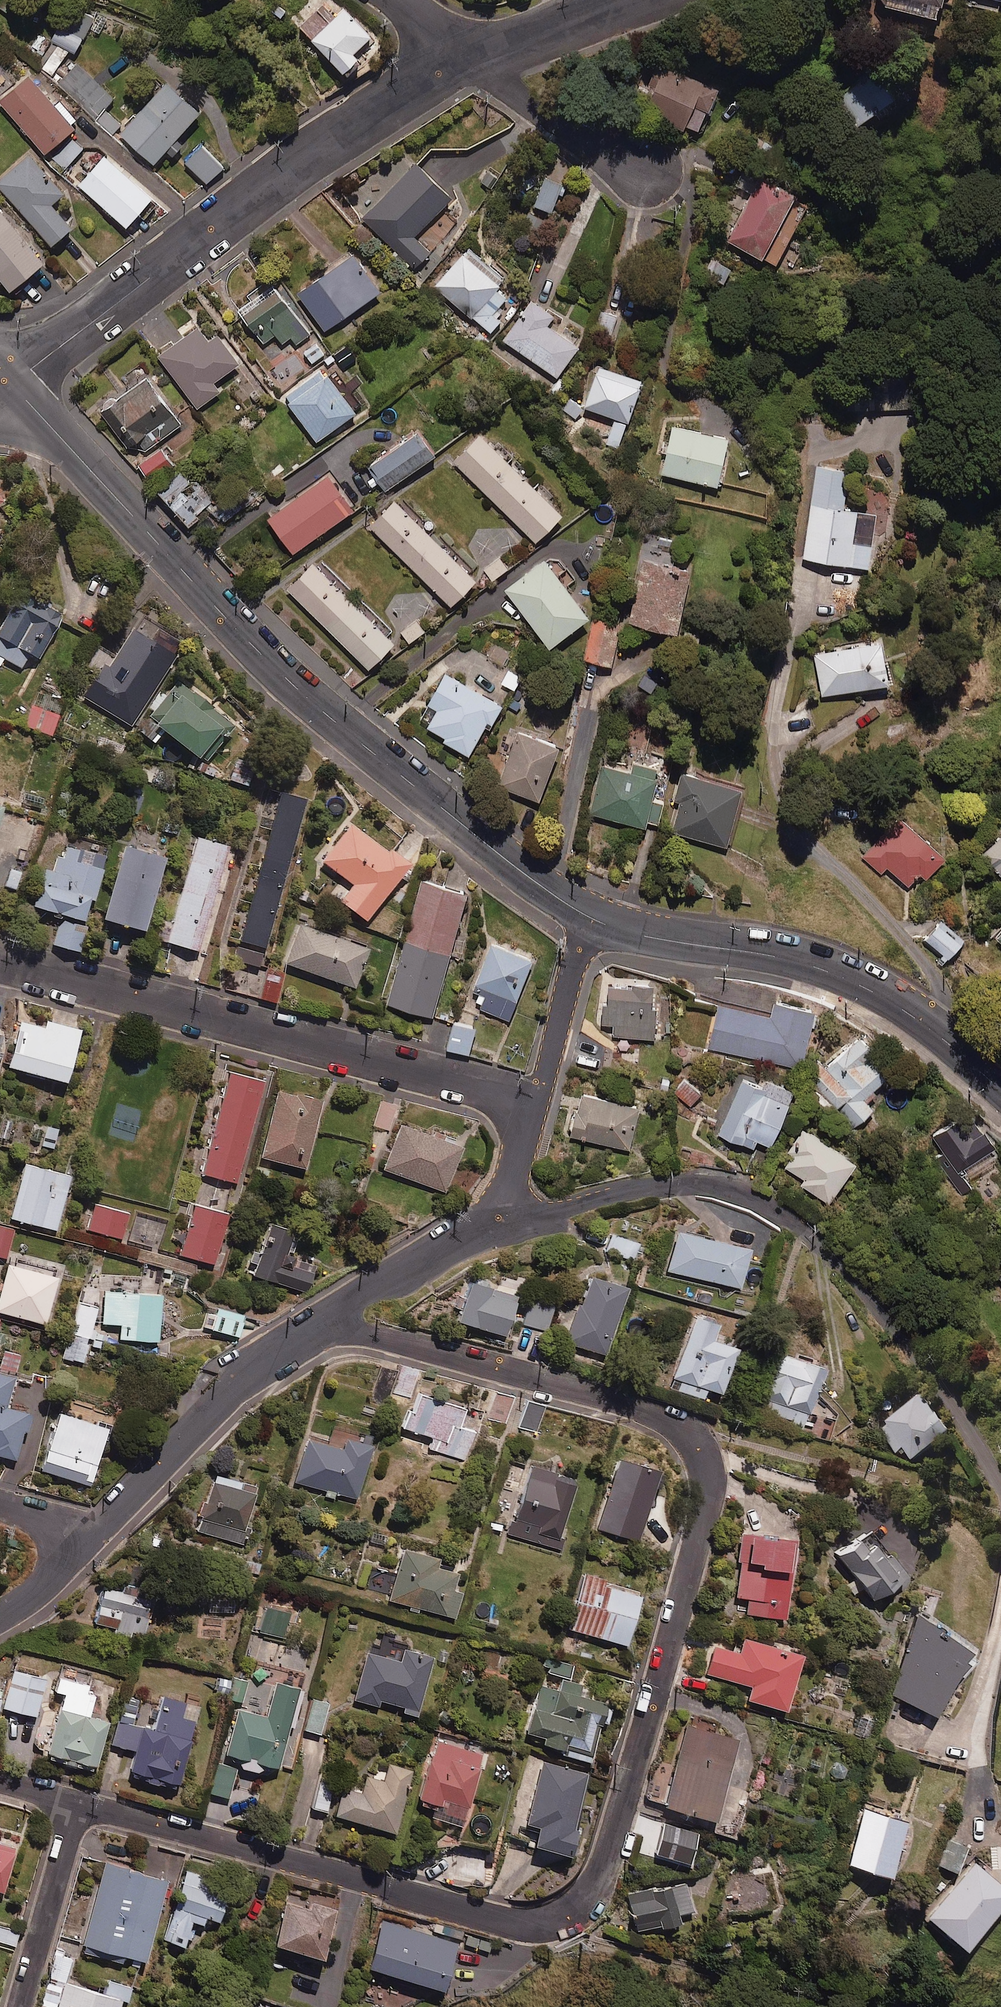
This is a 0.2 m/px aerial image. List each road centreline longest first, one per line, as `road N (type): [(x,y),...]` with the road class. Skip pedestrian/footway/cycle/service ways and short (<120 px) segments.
road 1 (residential): [(320,1322),(678,1419),(694,1444),(707,1490),(705,1516),(600,1885),(573,1910),(515,1925),(74,1804)]
road 2 (tertiary): [(591,921),(500,858),(304,694),(11,383)]
road 3 (residential): [(504,1226),(598,1198),(692,1183),(742,1193),(785,1214),(949,1399),(1000,1485)]
road 4 (residential): [(467,56),(274,182),(11,383)]
road 5 (residential): [(537,1105),(0,963)]
road 6 (tertiary): [(1000,1095),(895,1007),(837,977),(652,941),(591,921)]
road 7 (residential): [(97,1534),(242,1387),(320,1322)]
road 8 (residential): [(648,171),(467,56)]
road 9 (residential): [(74,1804),(18,2006)]
road 10 (residential): [(320,1322),(429,1257),(504,1226)]
road 11 (residential): [(537,1105),(591,921)]
road 12 (residential): [(635,0),(467,56)]
road 13 (residential): [(0,1620),(97,1534)]
road 14 (residential): [(504,1226),(537,1105)]

